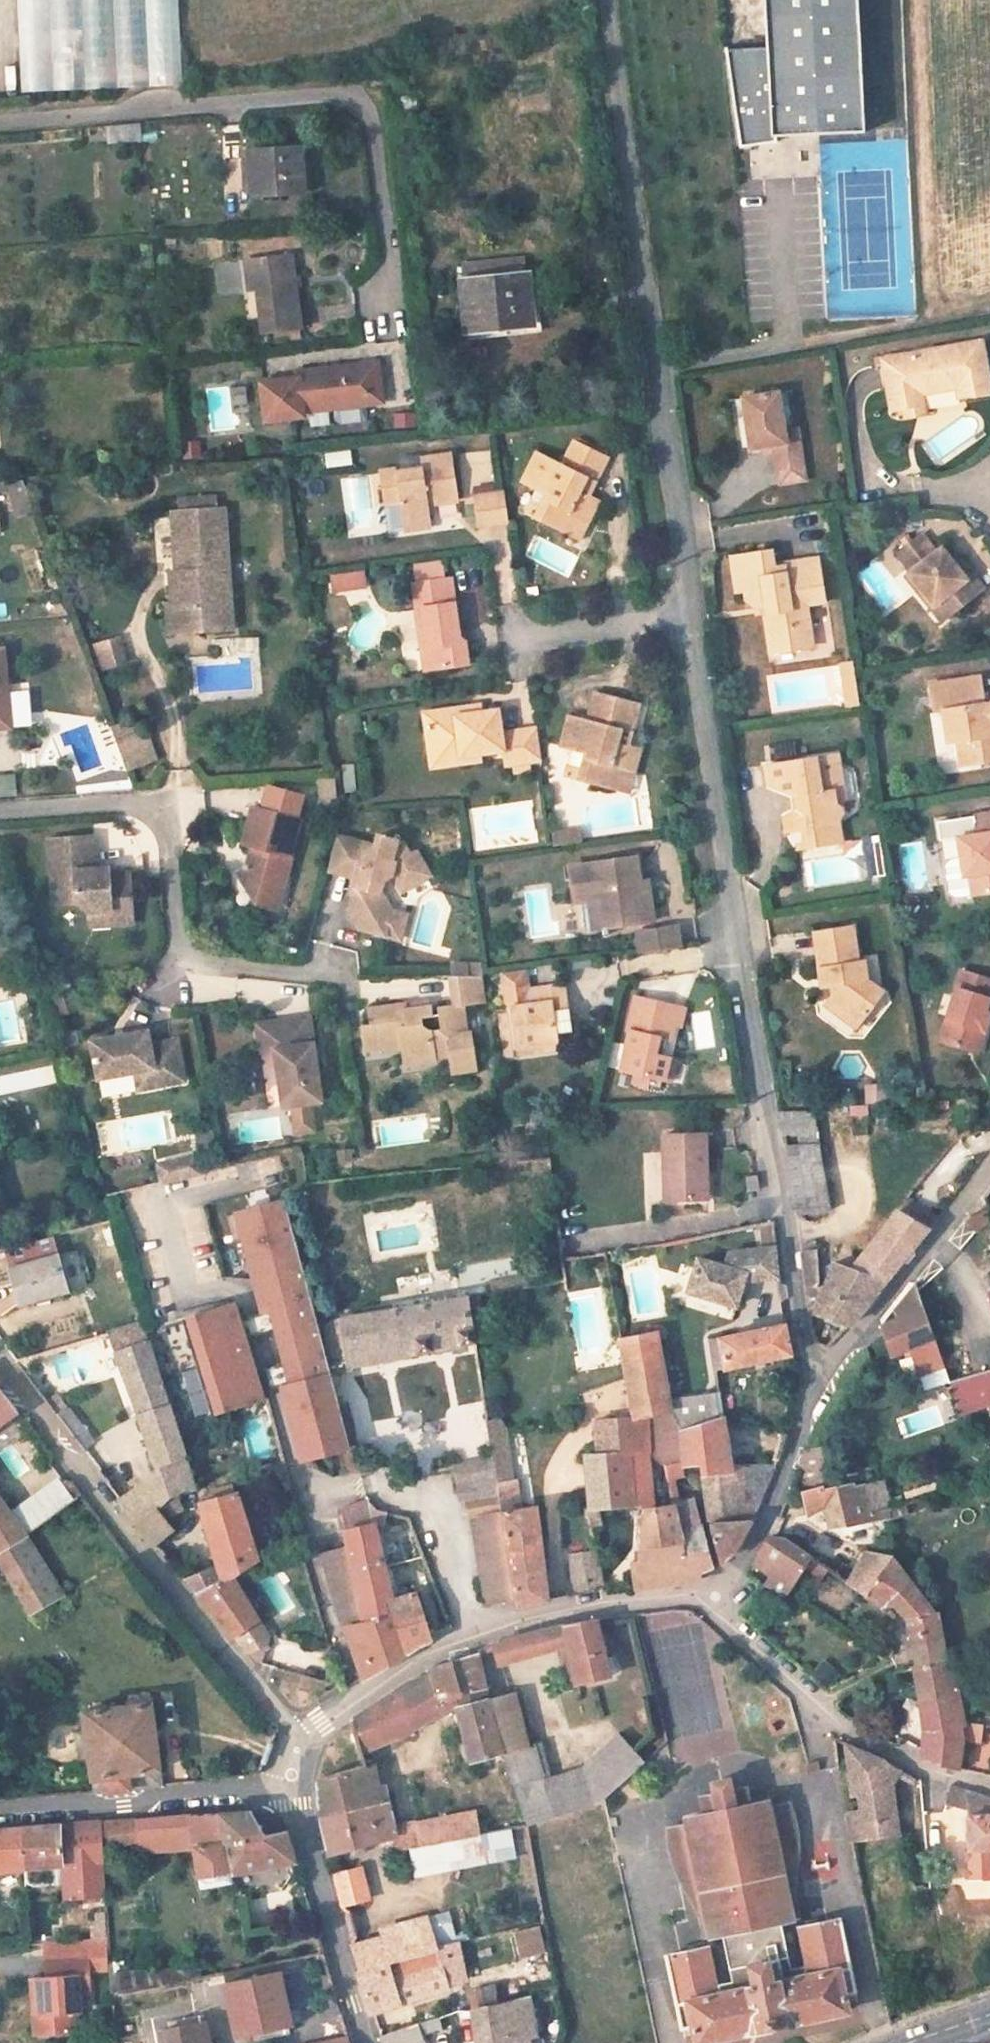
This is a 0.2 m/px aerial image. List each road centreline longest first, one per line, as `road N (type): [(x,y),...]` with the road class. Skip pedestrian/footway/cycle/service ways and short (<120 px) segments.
road 1 (unclassified): [(822,1375),(803,1339),(692,620)]
road 2 (unclassified): [(692,620),(613,0)]
road 3 (residential): [(397,323),(375,116),(355,94),(326,89),(0,117)]
road 4 (residential): [(0,818),(165,808),(182,956),(352,982)]
road 5 (unclassified): [(0,1361),(286,1724),(292,1746)]
road 6 (unclassified): [(711,1607),(685,1599),(475,1637),(371,1691),(292,1746)]
road 7 (unclassified): [(989,1786),(904,1761),(830,1719),(711,1607)]
road 8 (unclassified): [(0,1811),(292,1787)]
road 9 (unclassified): [(292,1787),(368,2042)]
road 10 (unclassified): [(989,1173),(822,1375)]
road 11 (unclassified): [(822,1375),(743,1560),(711,1607)]
road 12 (residential): [(506,643),(692,620)]

